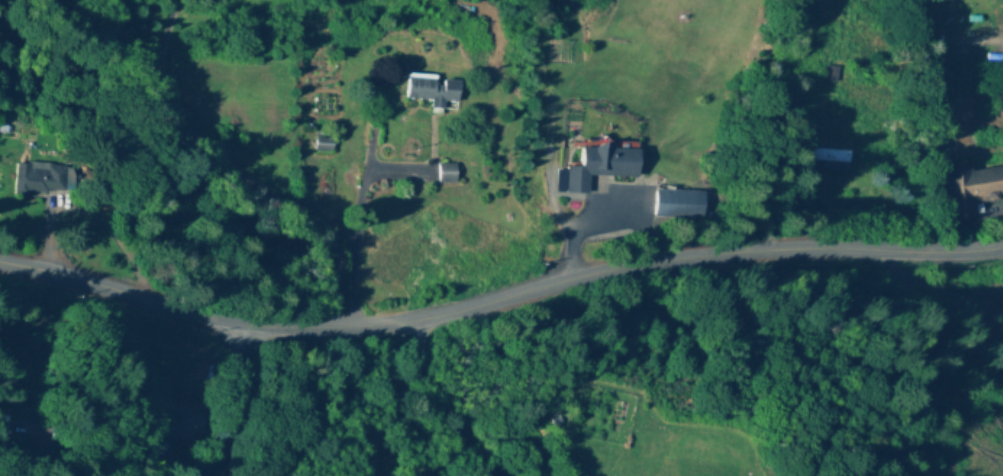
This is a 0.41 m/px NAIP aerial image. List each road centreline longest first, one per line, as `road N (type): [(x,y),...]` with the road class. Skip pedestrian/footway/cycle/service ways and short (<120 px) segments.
road 1 (tertiary): [(0,263),(56,271),(245,326),(380,326),(655,251),(1002,236)]
road 2 (residential): [(282,326),(210,212),(78,135)]
road 3 (residential): [(213,475),(241,435),(252,356),(245,326)]

